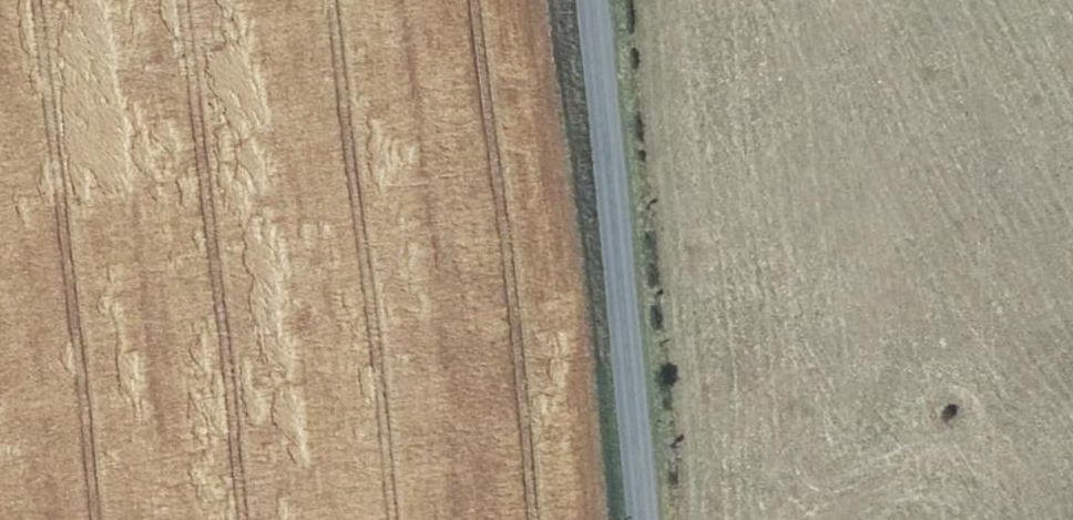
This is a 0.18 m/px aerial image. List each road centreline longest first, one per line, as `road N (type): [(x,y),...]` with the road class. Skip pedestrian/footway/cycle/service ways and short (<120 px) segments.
road 1 (tertiary): [(594,0),(648,519)]

